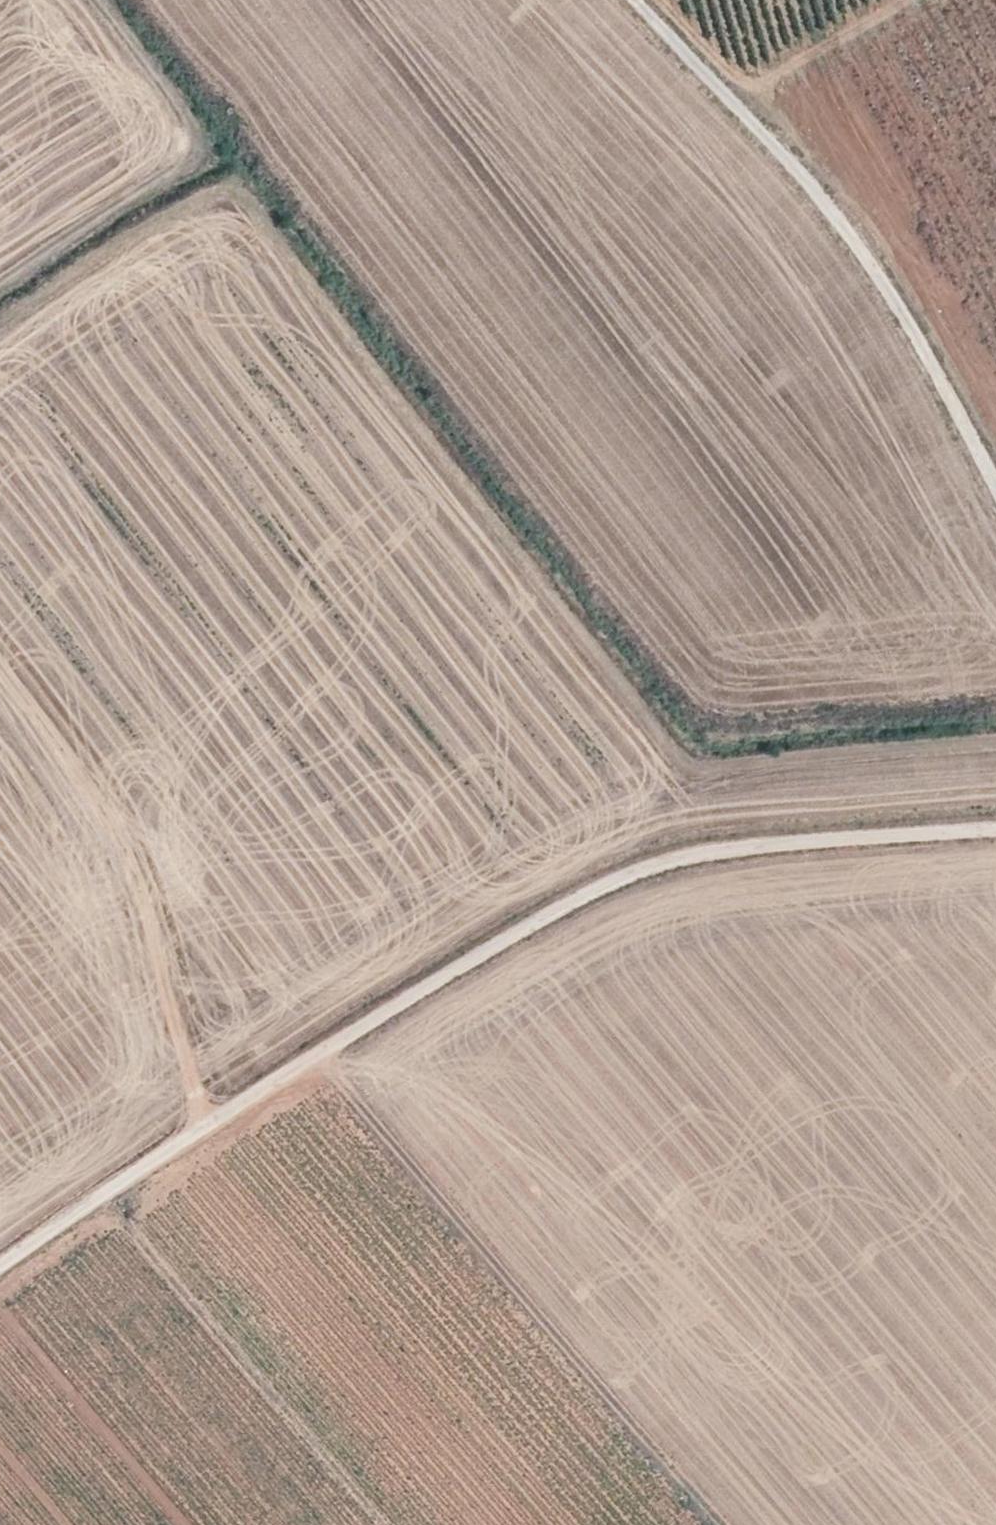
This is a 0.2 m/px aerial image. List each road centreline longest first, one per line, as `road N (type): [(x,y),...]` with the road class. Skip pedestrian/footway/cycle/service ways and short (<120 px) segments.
road 1 (unclassified): [(995,835),(730,860),(640,883),(549,926),(179,1150),(0,1281)]
road 2 (track): [(636,0),(848,229),(995,484)]

